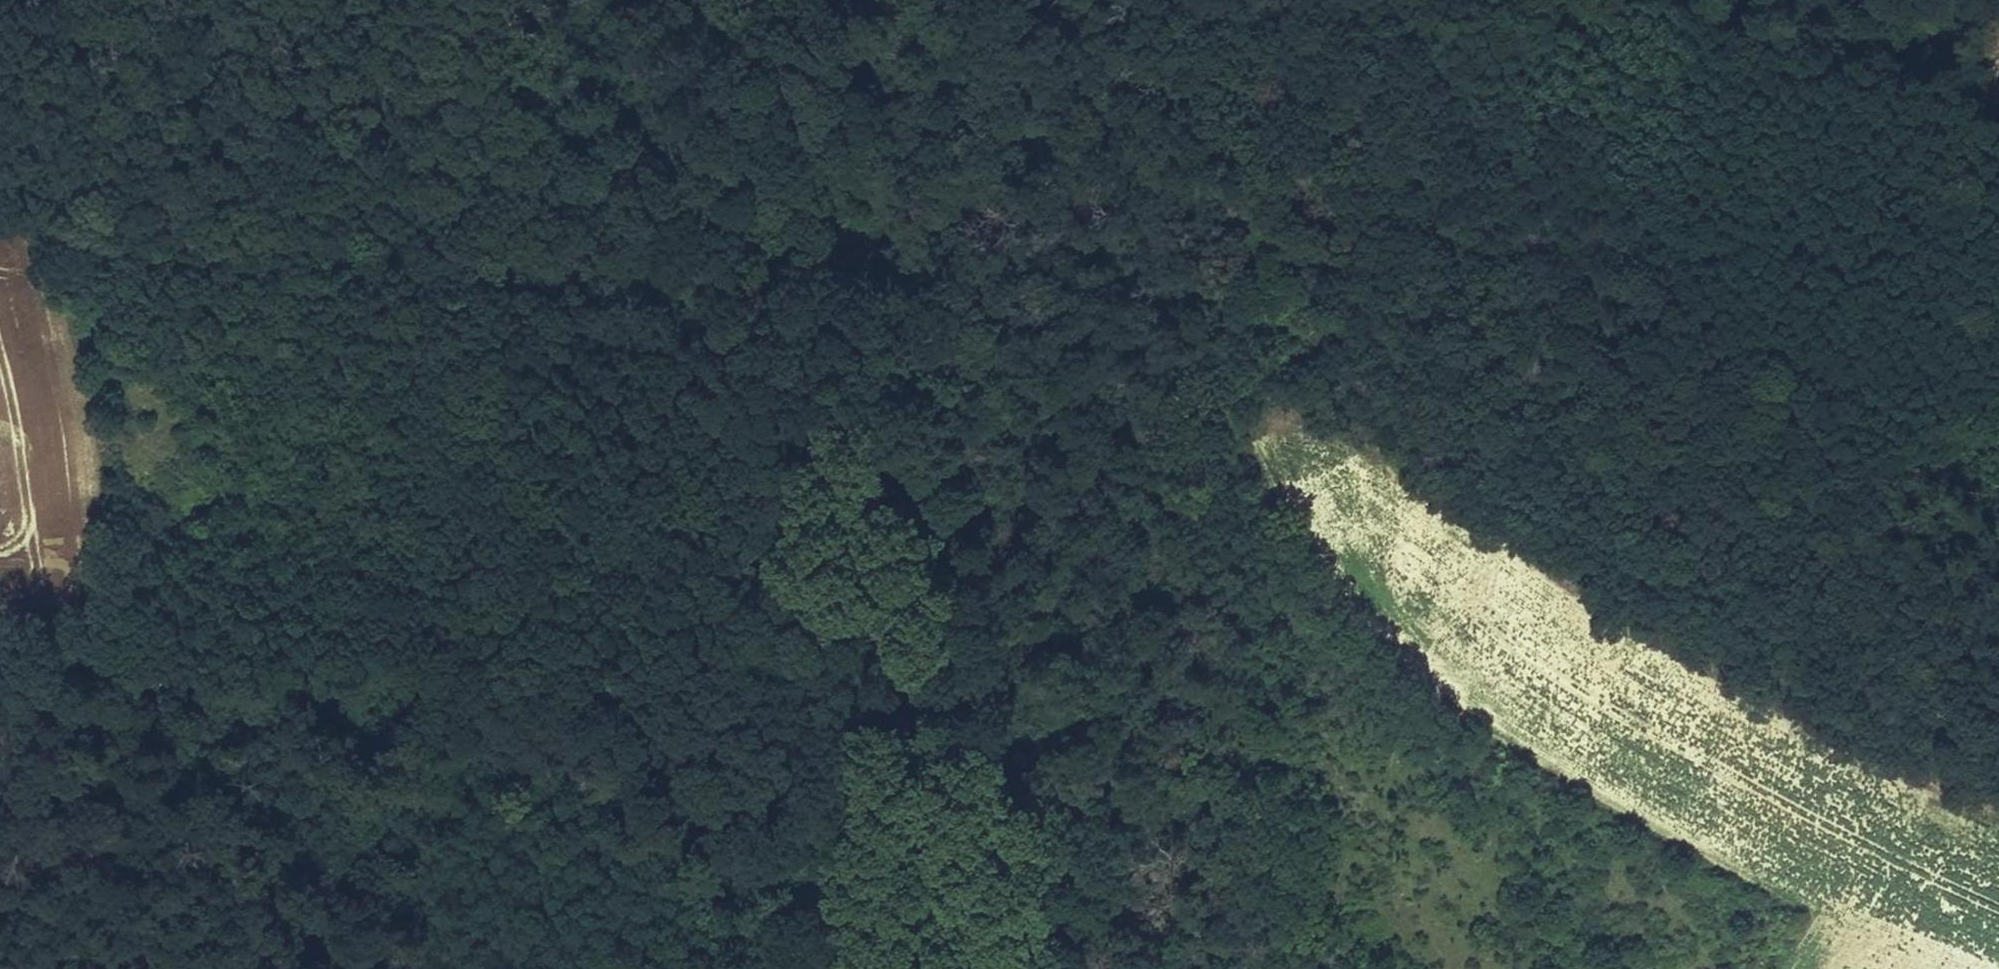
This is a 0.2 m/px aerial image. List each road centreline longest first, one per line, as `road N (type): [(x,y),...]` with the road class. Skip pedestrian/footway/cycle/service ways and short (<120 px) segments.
road 1 (track): [(1882,0),(1998,66)]

